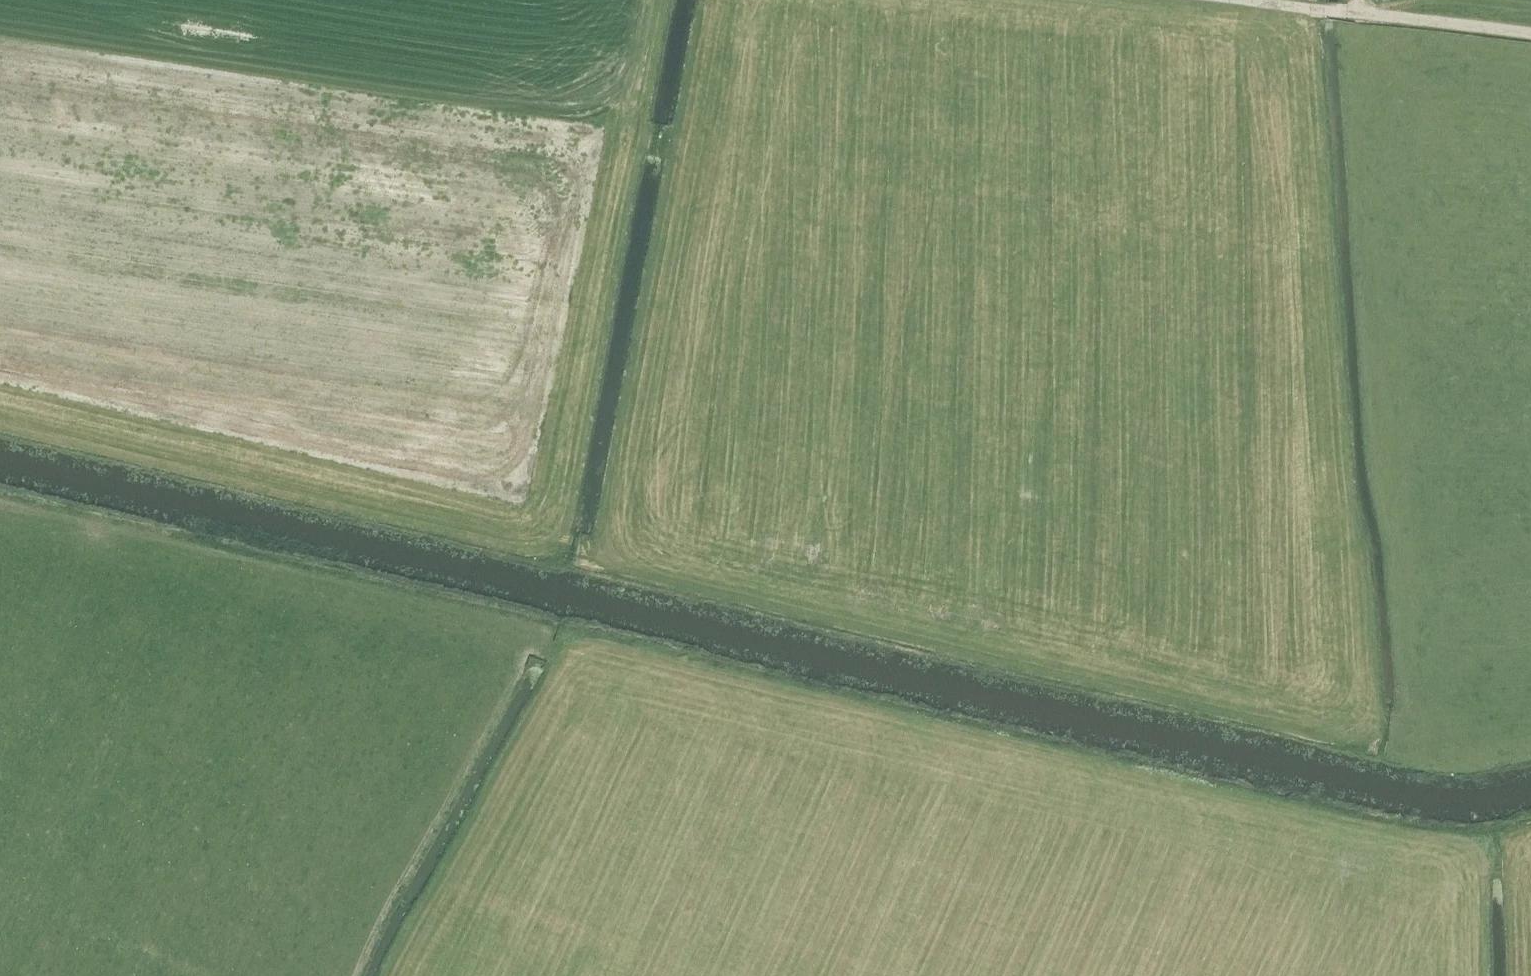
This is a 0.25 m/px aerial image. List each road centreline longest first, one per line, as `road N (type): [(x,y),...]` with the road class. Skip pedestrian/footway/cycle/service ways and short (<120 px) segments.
road 1 (track): [(1530,33),(1239,0)]

